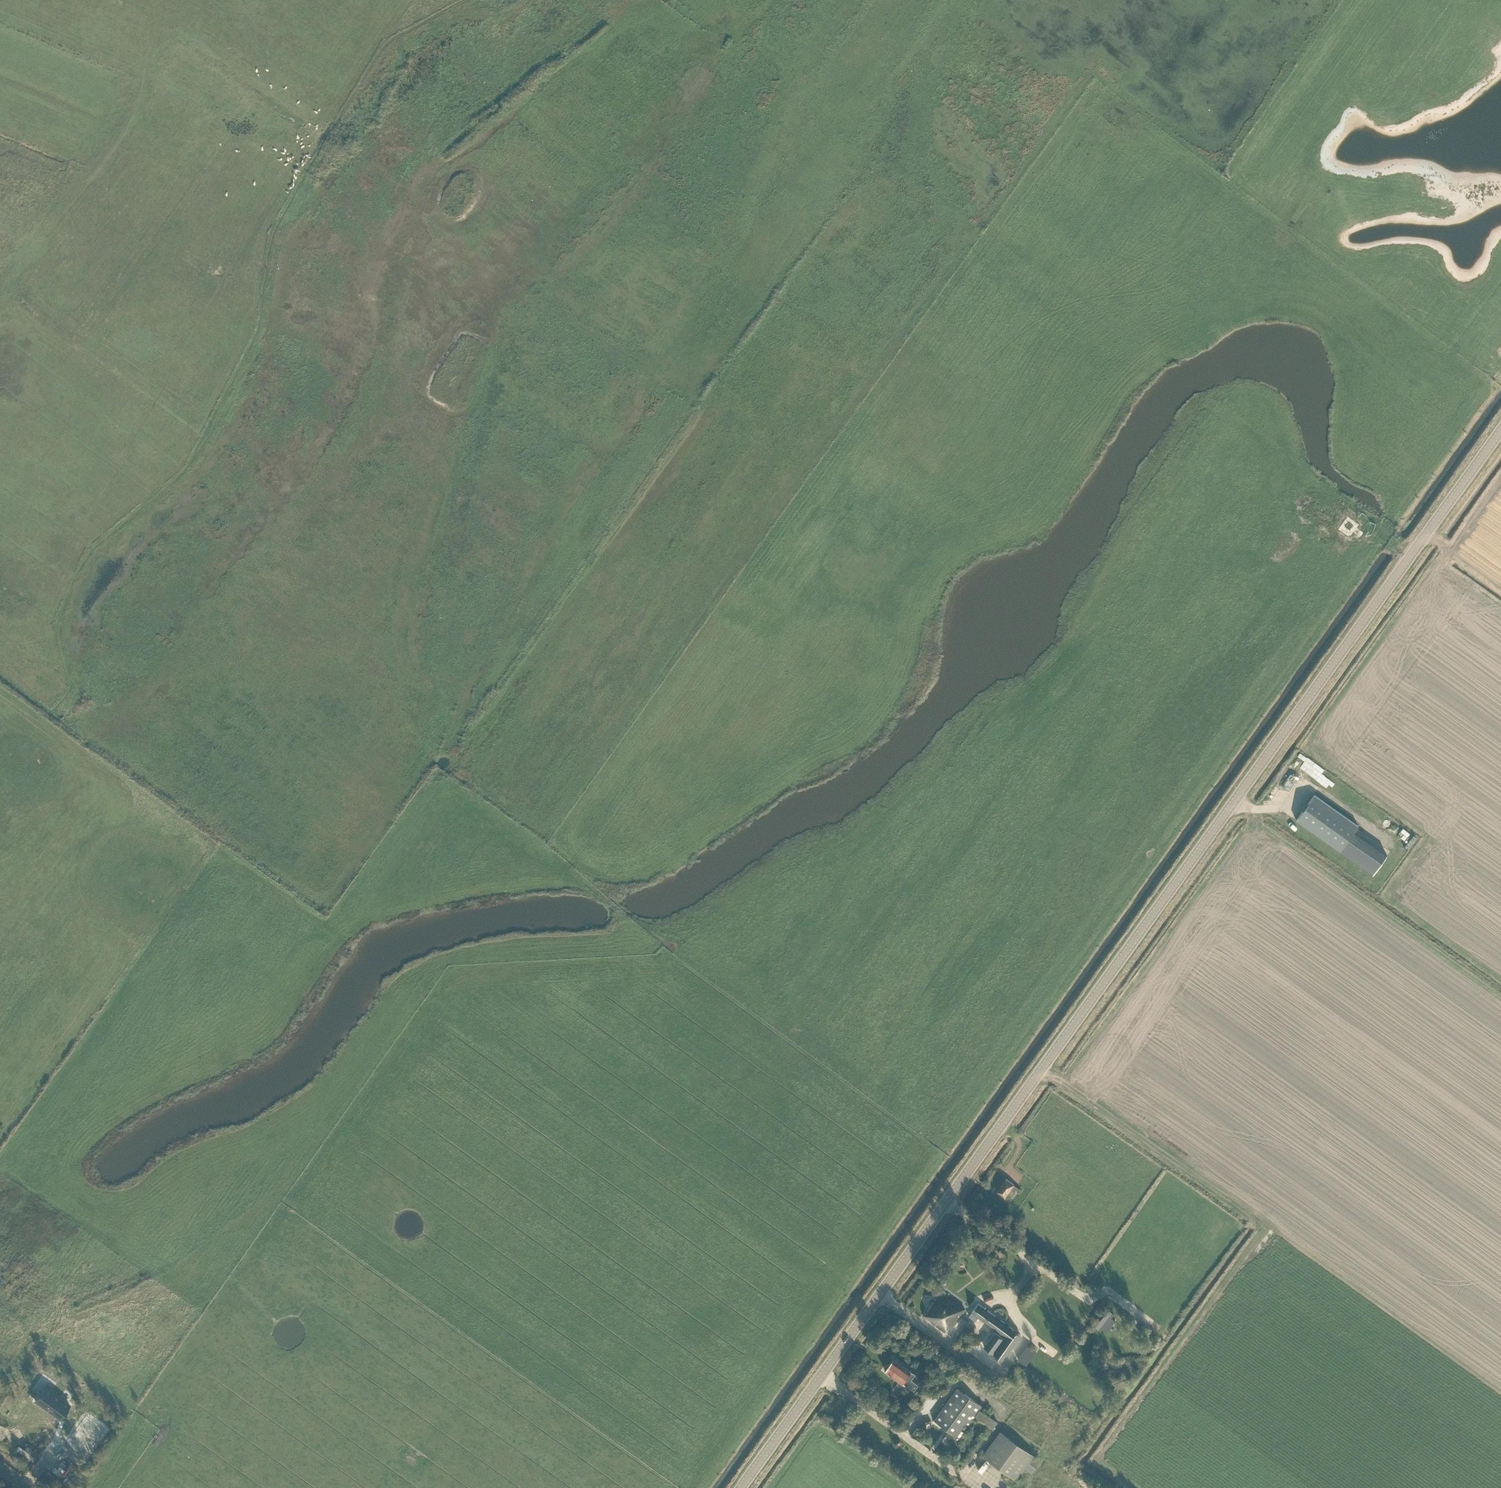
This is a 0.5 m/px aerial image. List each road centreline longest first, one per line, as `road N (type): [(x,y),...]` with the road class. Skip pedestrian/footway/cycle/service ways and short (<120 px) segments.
road 1 (unclassified): [(739,1487),(1500,429)]

